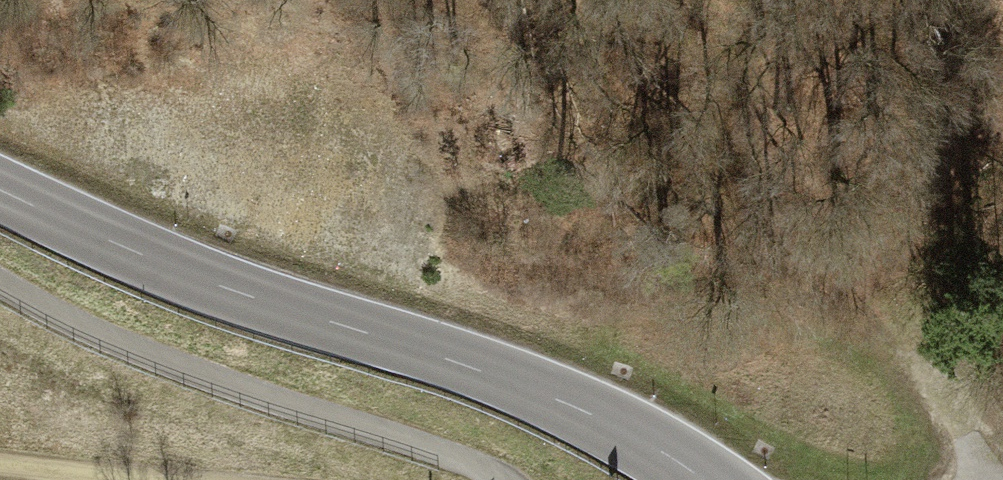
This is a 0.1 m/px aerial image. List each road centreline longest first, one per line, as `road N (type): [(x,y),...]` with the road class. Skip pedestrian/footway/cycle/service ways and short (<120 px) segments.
road 1 (secondary): [(0,195),(219,295),(450,361),(622,430),(702,479)]
road 2 (track): [(982,479),(955,405),(888,324),(878,249),(953,160),(1002,132)]

